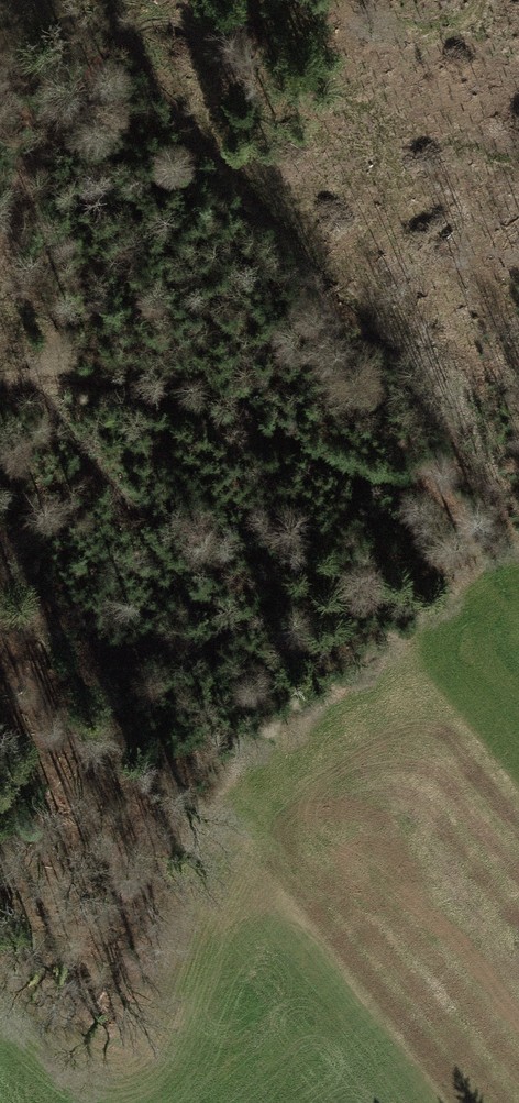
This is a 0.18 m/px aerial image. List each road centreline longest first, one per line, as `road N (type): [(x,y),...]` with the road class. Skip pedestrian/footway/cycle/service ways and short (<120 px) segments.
road 1 (track): [(375,473),(249,615),(218,624),(65,426),(45,381)]
road 2 (track): [(0,385),(83,381),(136,390),(451,500)]
road 3 (track): [(0,256),(40,147),(115,43)]

